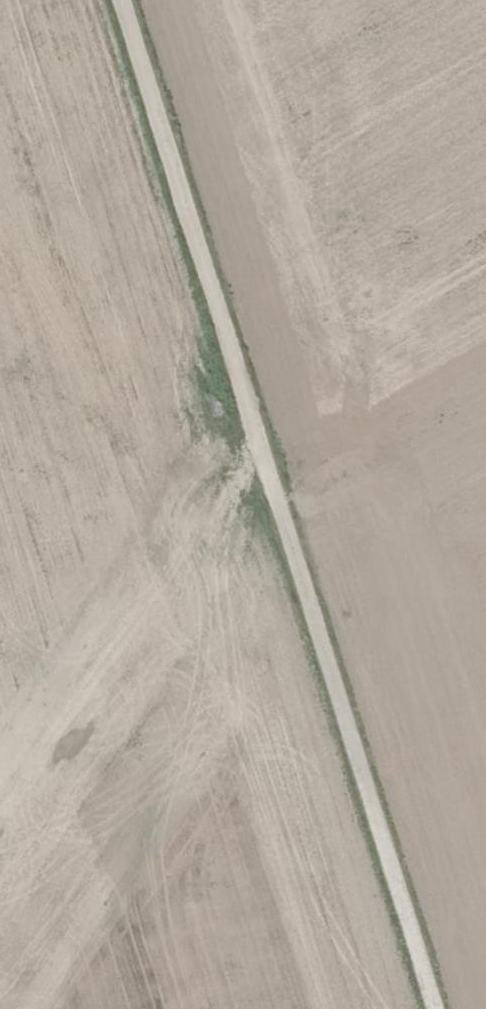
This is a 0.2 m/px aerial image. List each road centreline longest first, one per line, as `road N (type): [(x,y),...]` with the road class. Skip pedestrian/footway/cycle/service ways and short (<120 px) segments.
road 1 (unclassified): [(123,0),(435,1008)]

